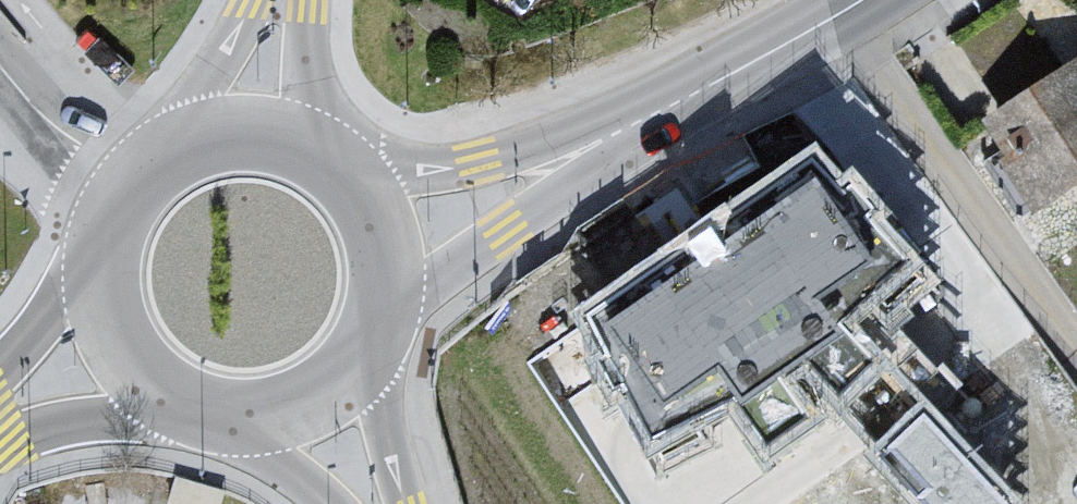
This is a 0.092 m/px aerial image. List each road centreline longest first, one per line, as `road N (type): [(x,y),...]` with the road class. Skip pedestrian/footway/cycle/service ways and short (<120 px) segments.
road 1 (residential): [(839,14),(1076,360)]
road 2 (residential): [(384,324),(455,254),(615,133)]
road 3 (residential): [(615,133),(445,174),(343,173)]
road 4 (residential): [(839,14),(615,133)]
road 5 (secondary): [(217,424),(276,423),(313,409),(352,380),(379,339)]
road 6 (secondary): [(102,249),(100,302),(112,343),(133,376),(171,406)]
road 7 (residential): [(264,0),(173,154)]
road 8 (secondary): [(0,429),(171,406)]
road 9 (secondary): [(102,249),(0,384)]
road 10 (secondary): [(401,503),(379,339)]
road 11 (secondary): [(384,324),(386,244),(373,211),(343,173)]
road 12 (residential): [(321,156),(305,103),(295,0)]
road 13 (secondary): [(321,156),(249,135),(173,154)]
road 14 (secondary): [(217,424),(341,503)]
road 15 (secondary): [(173,154),(127,194),(102,249)]

